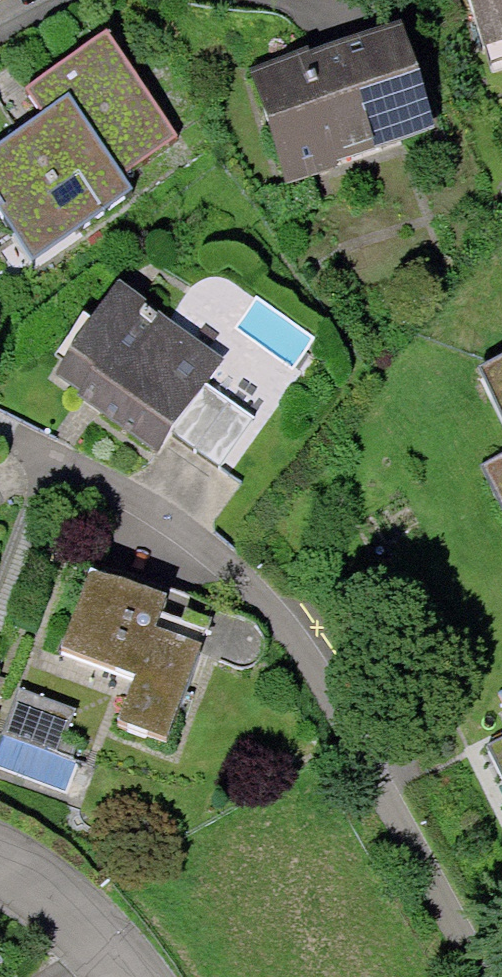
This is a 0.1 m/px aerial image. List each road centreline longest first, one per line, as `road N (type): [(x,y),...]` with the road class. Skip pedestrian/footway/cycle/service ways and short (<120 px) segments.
road 1 (residential): [(489,976),(282,613),(206,542),(30,444)]
road 2 (residential): [(0,863),(97,939),(129,976)]

